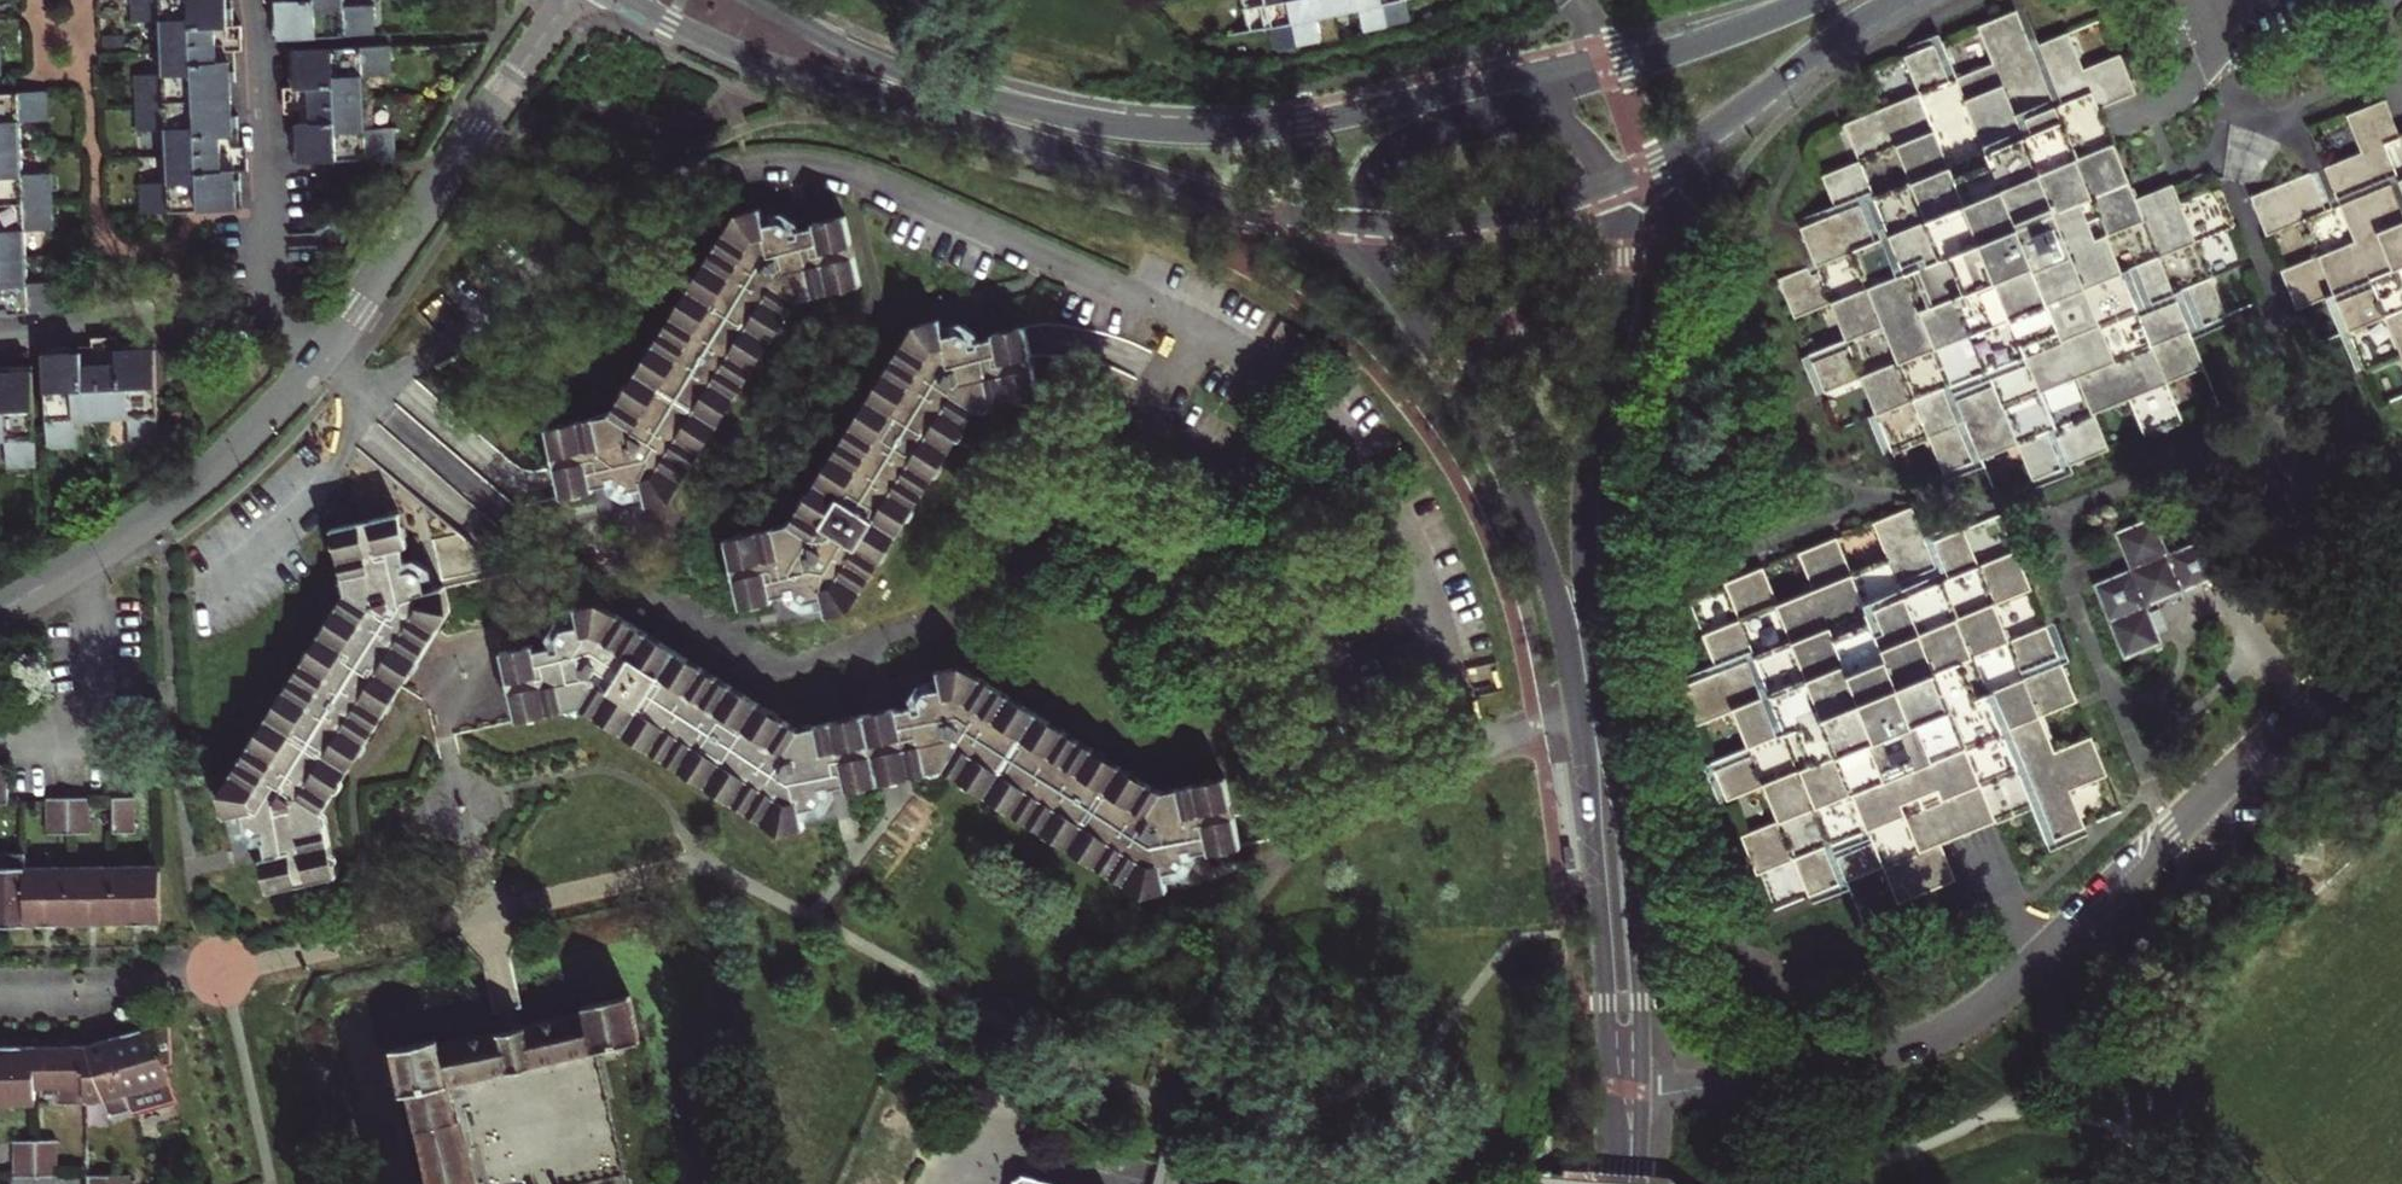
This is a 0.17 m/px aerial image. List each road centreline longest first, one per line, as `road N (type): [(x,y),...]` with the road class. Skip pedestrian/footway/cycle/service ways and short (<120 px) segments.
road 1 (residential): [(1641,1097),(1885,1056),(1966,1022),(2401,608)]
road 2 (tertiary): [(1357,226),(1490,429),(1563,607),(1587,736),(1613,1094)]
road 3 (tertiary): [(1641,1097),(1633,887),(1587,588),(1590,450),(1623,261),(1611,186)]
road 4 (tertiary): [(629,0),(788,70),(1257,209),(1357,226)]
road 5 (tertiary): [(1485,91),(1274,127),(1124,127),(915,77),(760,0)]
road 6 (residential): [(569,0),(326,351)]
road 7 (residential): [(326,351),(272,418),(204,480),(0,608)]
road 8 (tertiary): [(1818,0),(1690,47),(1485,91)]
road 9 (tertiary): [(1611,186),(1719,129),(1836,38),(1901,0)]
road 10 (residential): [(272,307),(257,0)]
road 11 (residential): [(272,307),(196,324),(0,341)]
road 12 (tertiary): [(1357,226),(1500,219),(1611,186)]
road 13 (residential): [(2274,0),(2196,77),(2107,122)]
road 14 (tertiary): [(1485,91),(1386,153),(1358,198),(1357,226)]
road 15 (tertiary): [(1611,186),(1566,126),(1527,102),(1485,91)]

